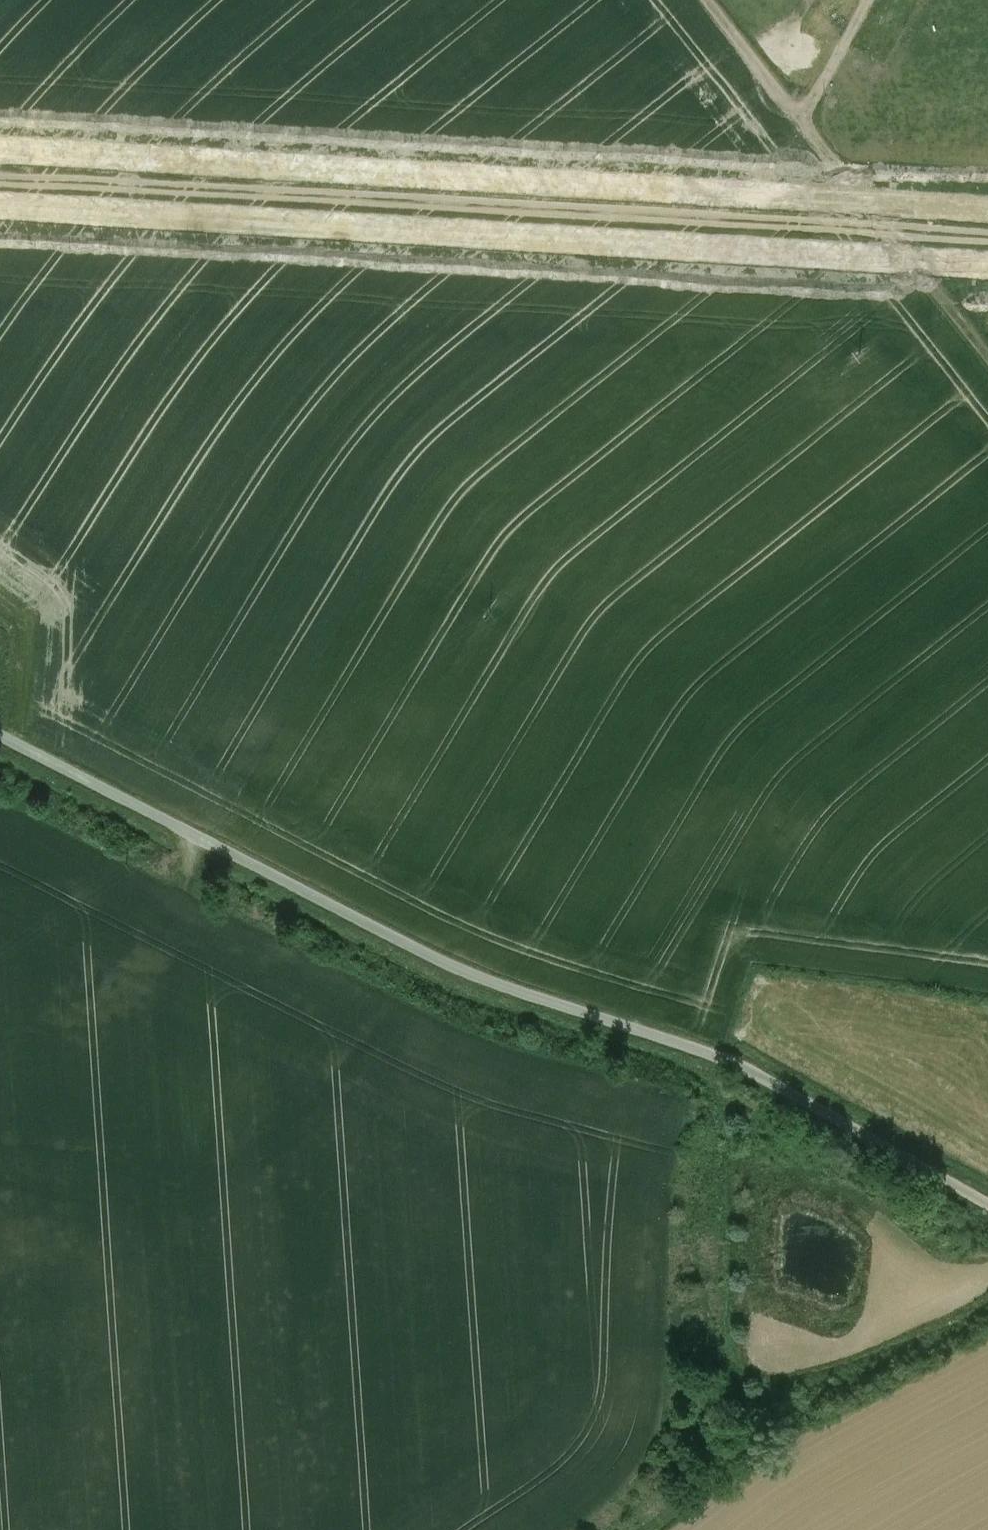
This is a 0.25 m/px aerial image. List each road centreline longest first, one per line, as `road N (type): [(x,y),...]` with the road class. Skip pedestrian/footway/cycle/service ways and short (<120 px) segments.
road 1 (track): [(987,355),(706,0)]
road 2 (track): [(797,113),(814,99),(869,0)]

